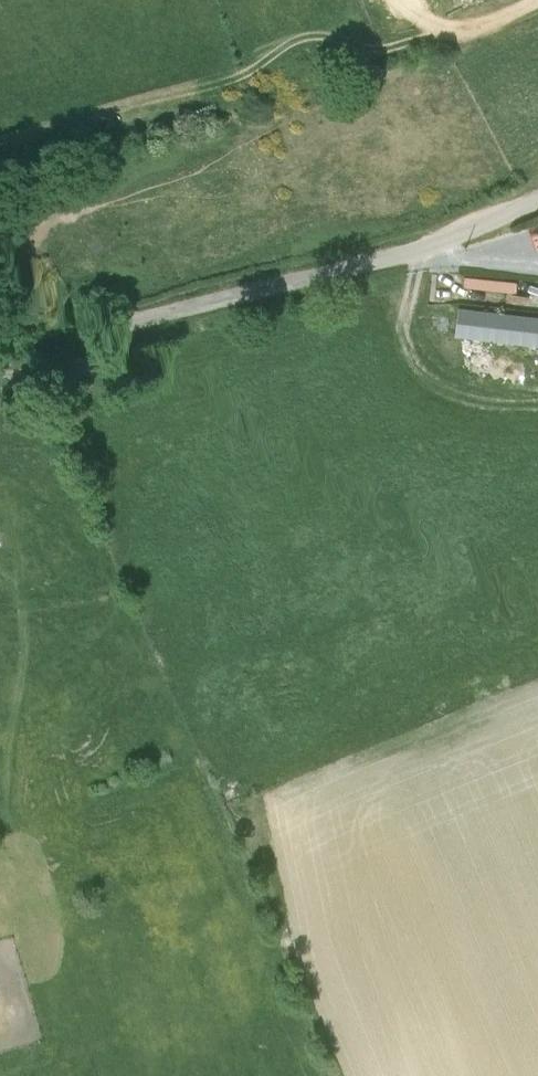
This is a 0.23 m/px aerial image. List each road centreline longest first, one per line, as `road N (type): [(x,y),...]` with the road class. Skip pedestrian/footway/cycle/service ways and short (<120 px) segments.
road 1 (unclassified): [(537,235),(444,274),(321,309),(100,365),(0,380)]

